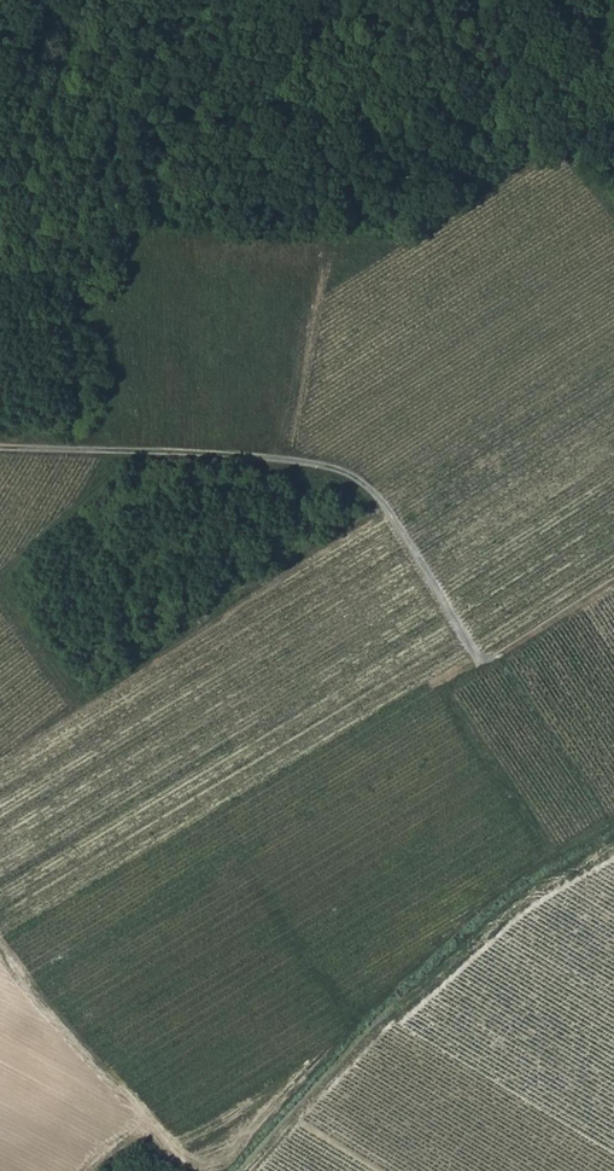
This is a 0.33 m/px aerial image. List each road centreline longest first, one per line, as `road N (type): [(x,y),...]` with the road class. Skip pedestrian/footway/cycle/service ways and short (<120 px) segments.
road 1 (track): [(0,450),(316,467),(348,478),(383,510),(482,665)]
road 2 (track): [(613,850),(470,942),(339,1066),(247,1170)]

